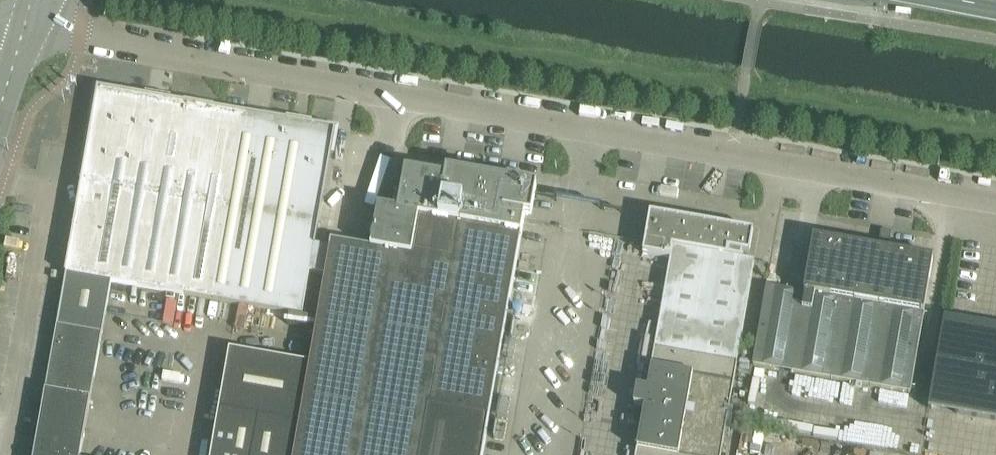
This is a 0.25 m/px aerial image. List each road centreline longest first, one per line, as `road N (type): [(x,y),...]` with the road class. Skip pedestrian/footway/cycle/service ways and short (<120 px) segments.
road 1 (unclassified): [(995,199),(28,24)]

